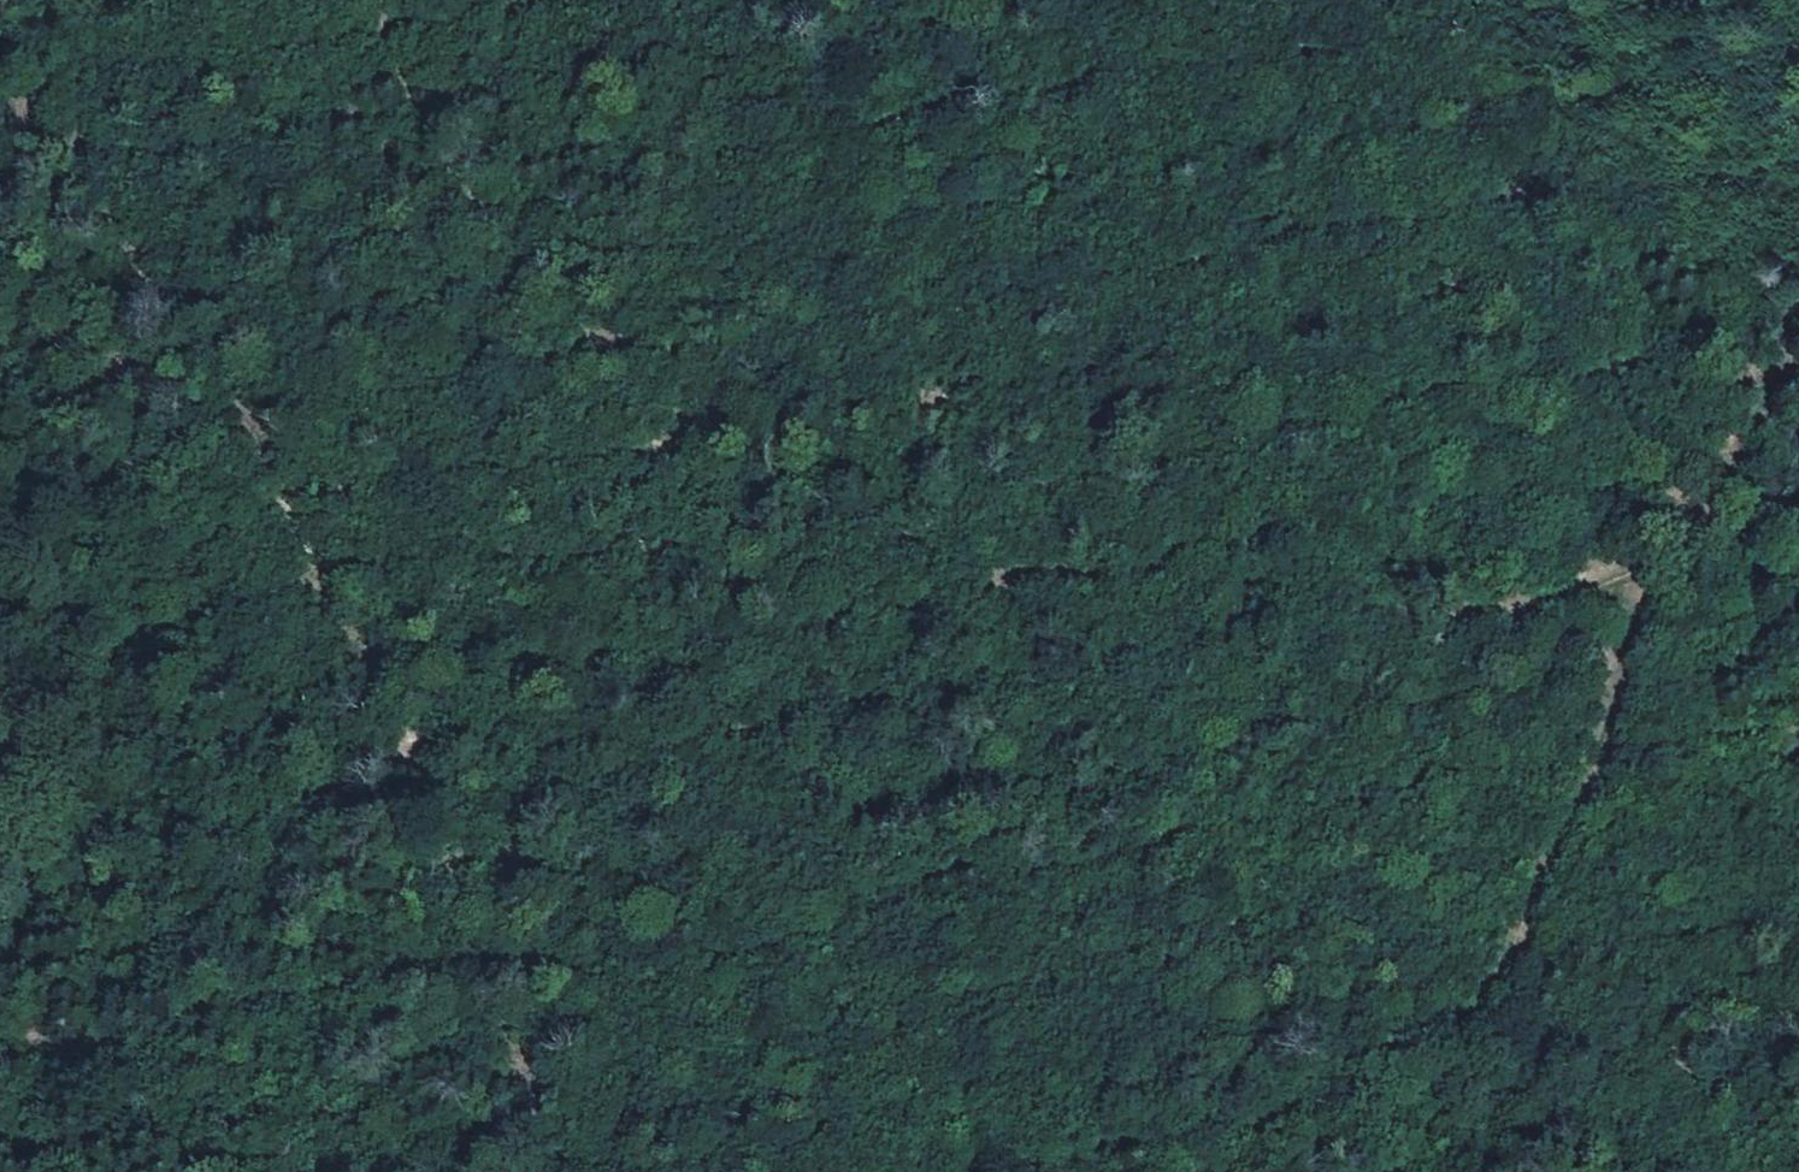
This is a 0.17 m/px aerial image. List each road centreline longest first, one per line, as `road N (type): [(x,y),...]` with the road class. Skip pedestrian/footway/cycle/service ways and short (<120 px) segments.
road 1 (track): [(378,0),(400,79),(433,146),(588,338),(672,405),(842,506),(948,553),(1088,580),(1198,580),(1426,611),(1495,607),(1577,590),(1675,556)]
road 2 (track): [(1798,505),(1675,556)]

